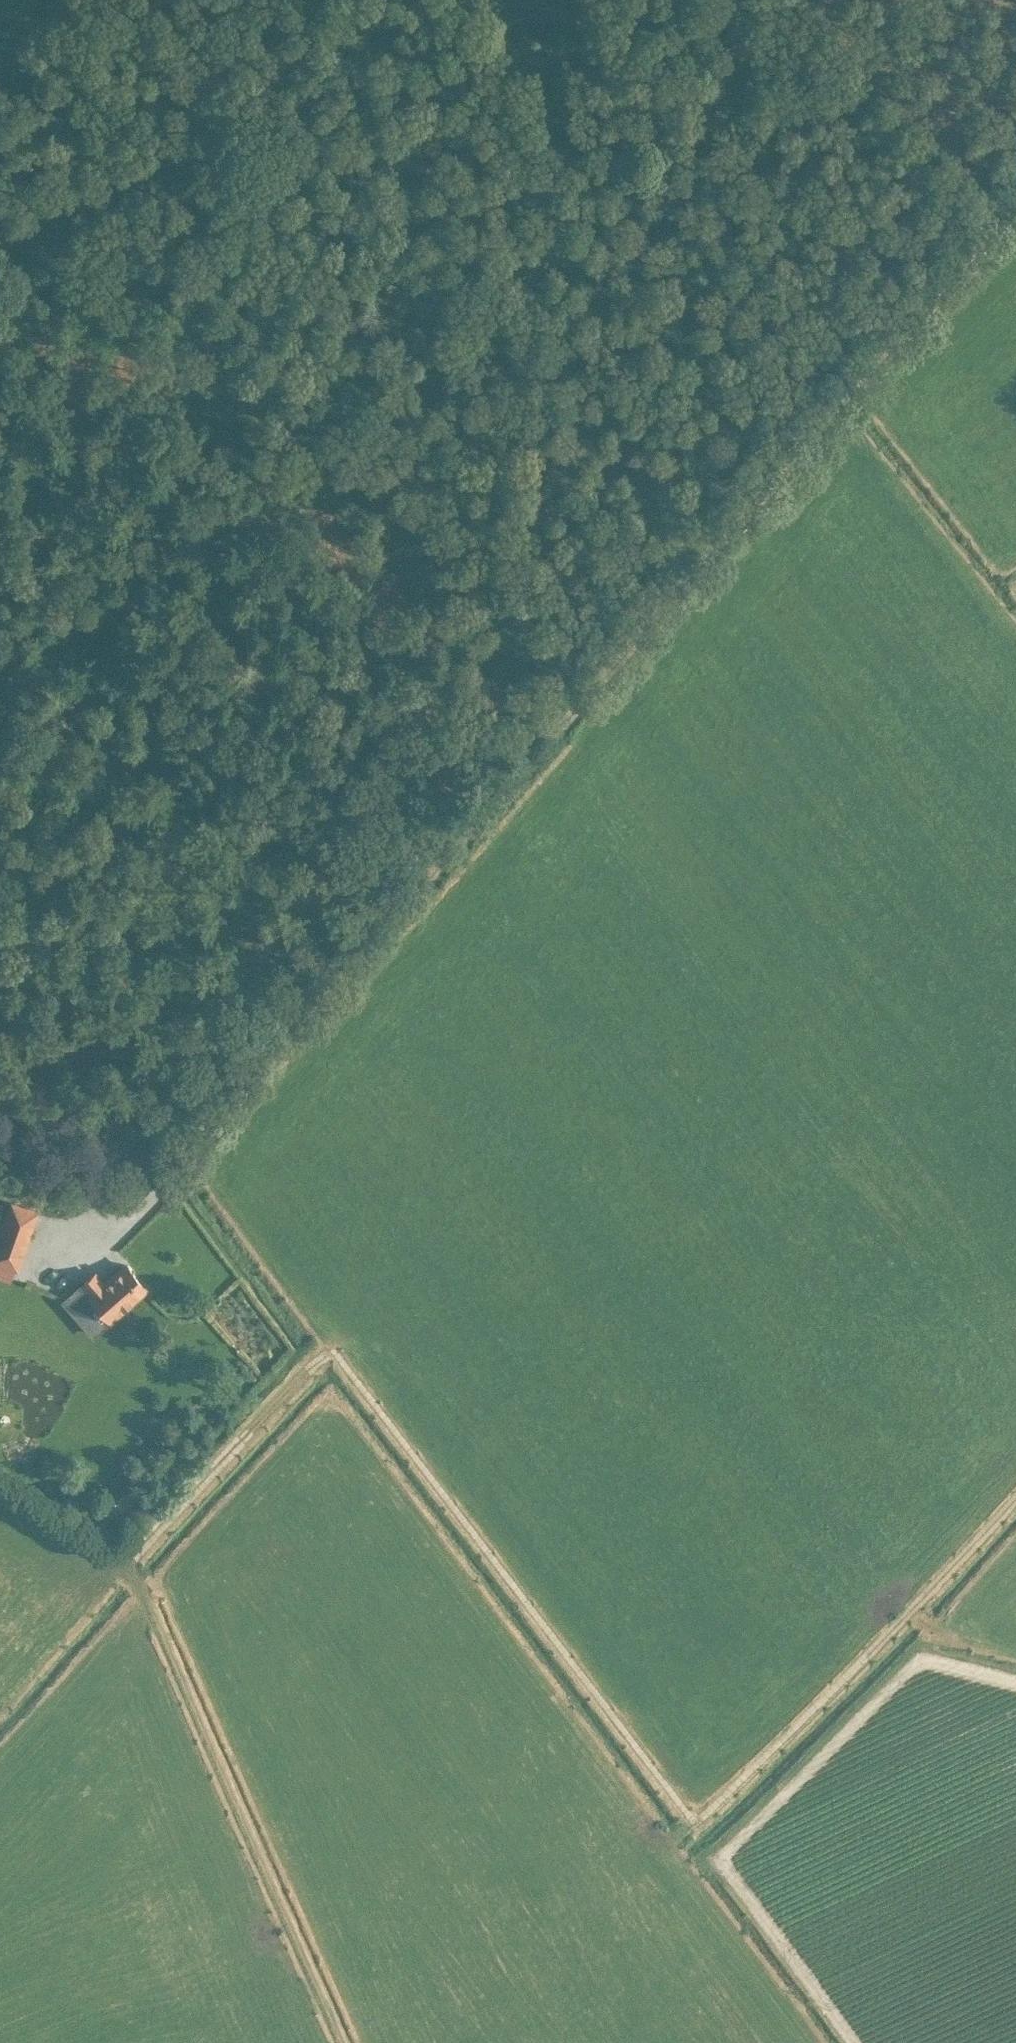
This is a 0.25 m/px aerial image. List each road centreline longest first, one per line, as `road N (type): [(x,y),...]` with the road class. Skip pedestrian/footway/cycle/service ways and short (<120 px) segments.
road 1 (track): [(1015,201),(552,720),(164,1184)]
road 2 (track): [(552,720),(0,195)]

